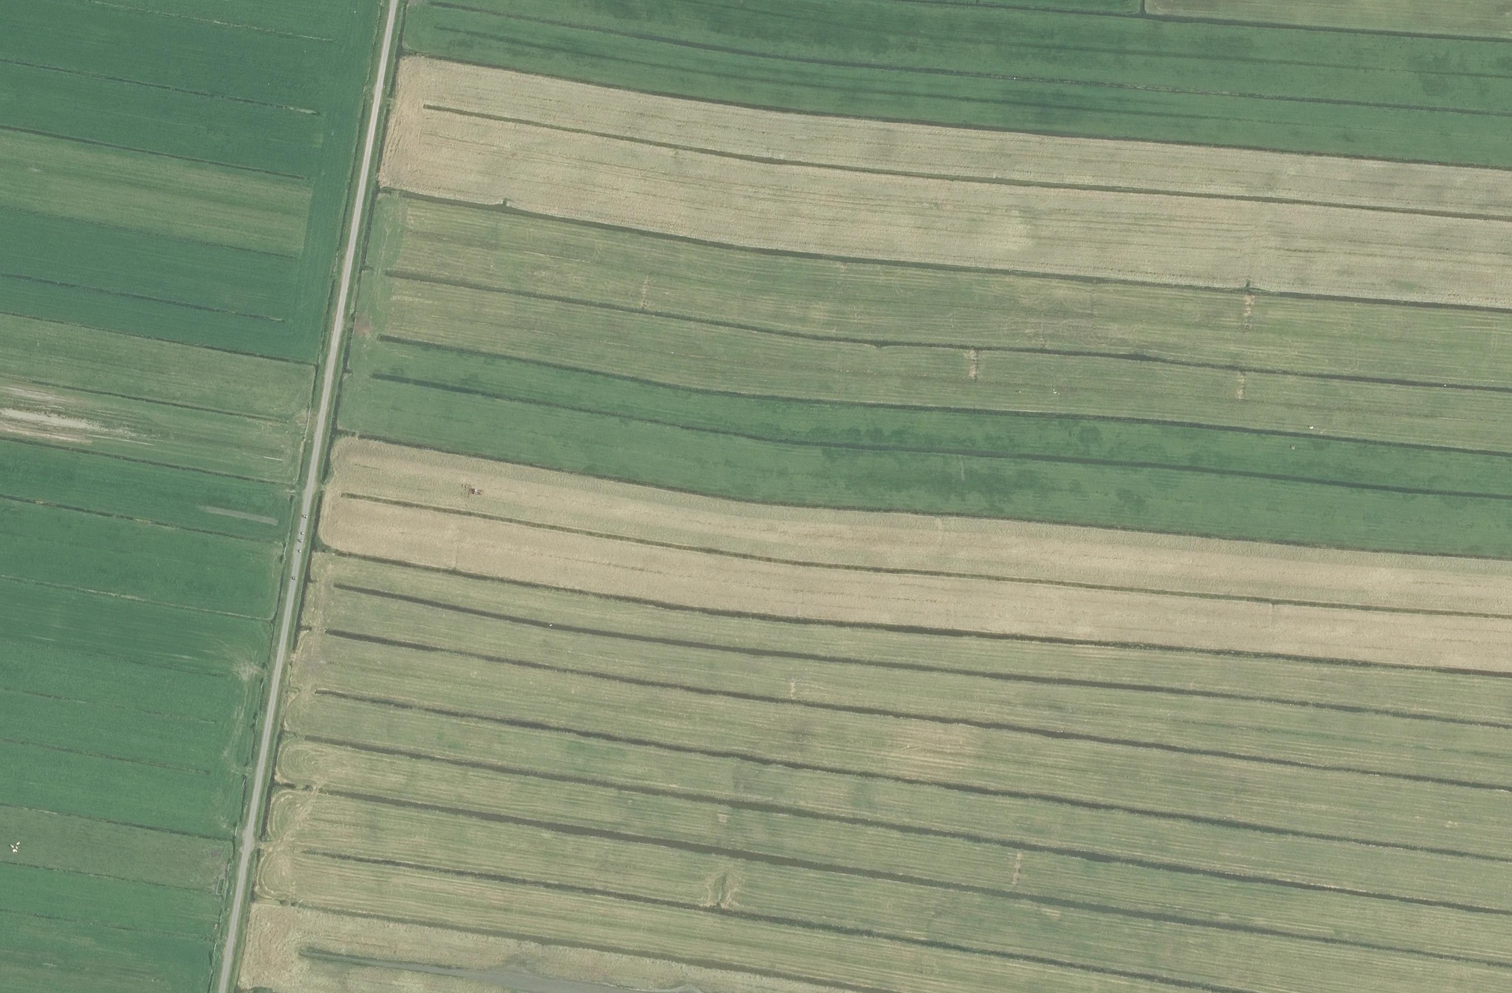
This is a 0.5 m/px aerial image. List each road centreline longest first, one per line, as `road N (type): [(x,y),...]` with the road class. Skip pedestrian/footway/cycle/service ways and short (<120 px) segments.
road 1 (unclassified): [(221,992),(394,0)]

